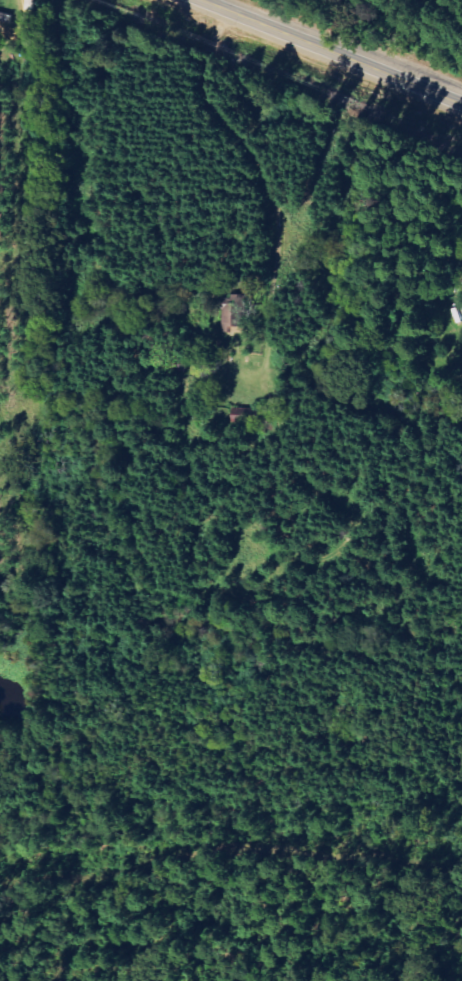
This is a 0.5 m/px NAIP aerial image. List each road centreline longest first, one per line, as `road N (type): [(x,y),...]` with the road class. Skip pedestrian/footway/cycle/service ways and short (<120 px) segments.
road 1 (primary): [(461,104),(201,0)]

